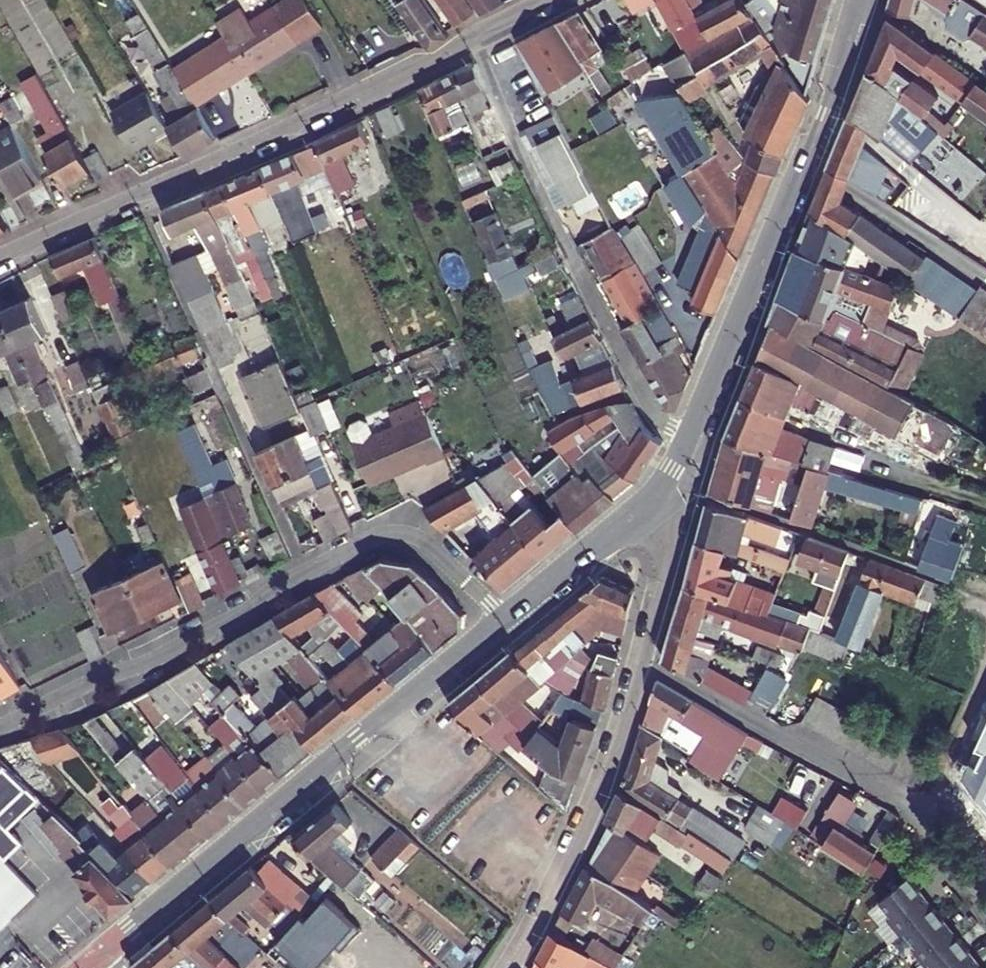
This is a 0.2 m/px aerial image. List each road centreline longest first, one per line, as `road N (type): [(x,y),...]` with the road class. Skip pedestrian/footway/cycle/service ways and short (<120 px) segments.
road 1 (residential): [(0,258),(552,0)]
road 2 (residential): [(508,618),(416,537),(386,533),(148,662),(0,726)]
road 3 (tertiary): [(857,0),(832,85),(692,435),(656,496)]
road 4 (tertiary): [(508,618),(103,959)]
road 5 (residential): [(643,658),(903,803),(985,899)]
road 6 (residential): [(643,658),(598,799),(511,967)]
road 7 (tertiary): [(656,496),(508,618)]
road 8 (residential): [(656,496),(664,565),(643,658)]

